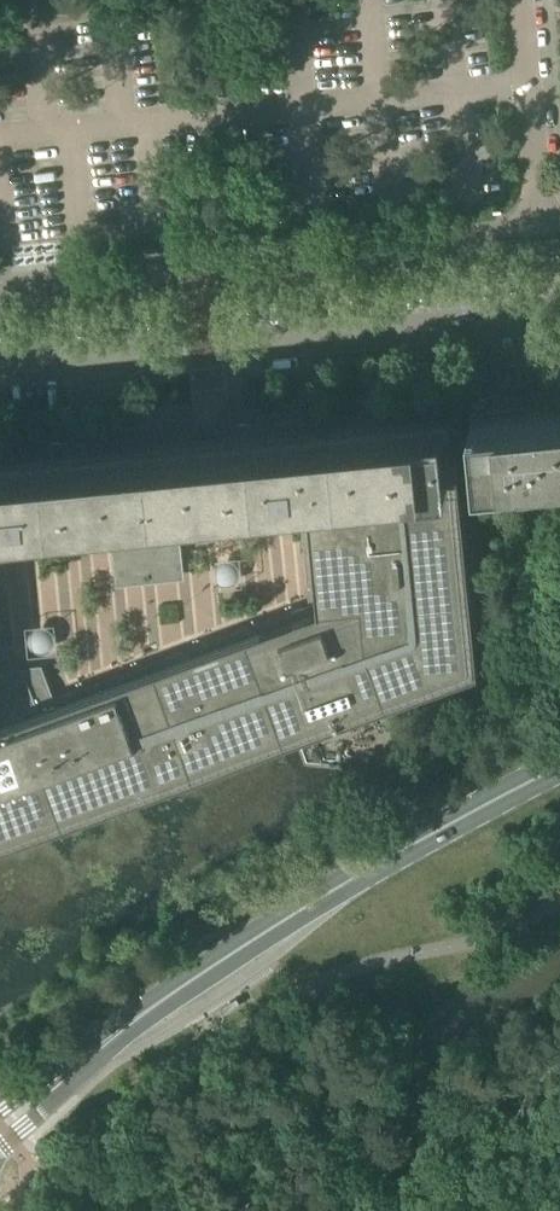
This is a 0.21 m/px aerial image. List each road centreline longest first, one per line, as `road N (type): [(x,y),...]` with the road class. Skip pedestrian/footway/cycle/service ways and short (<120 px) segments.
road 1 (secondary): [(0,1130),(195,979),(559,771)]
road 2 (residential): [(0,293),(546,239)]
road 3 (residential): [(546,239),(520,0)]

